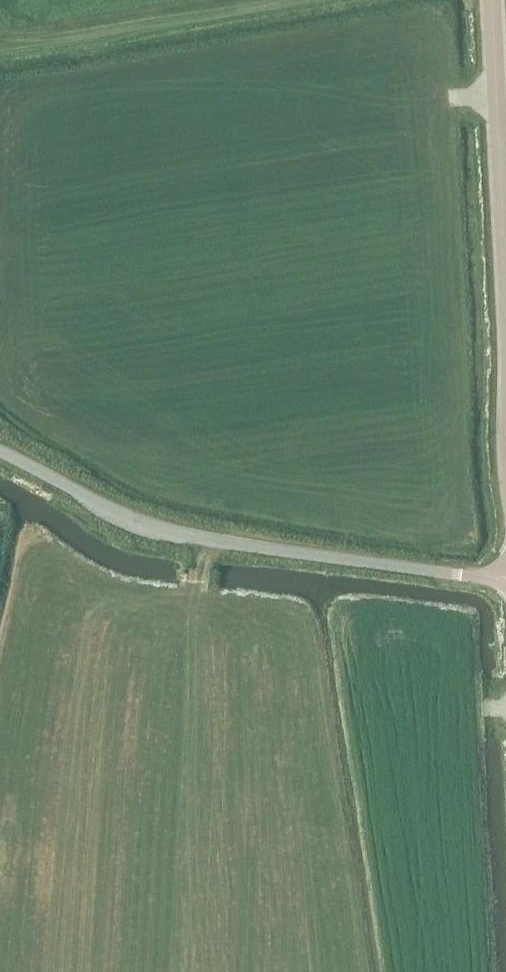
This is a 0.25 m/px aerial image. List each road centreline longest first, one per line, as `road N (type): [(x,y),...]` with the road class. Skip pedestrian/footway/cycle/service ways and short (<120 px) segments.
road 1 (unclassified): [(505,580),(141,527),(0,453)]
road 2 (unclassified): [(492,0),(505,313)]

